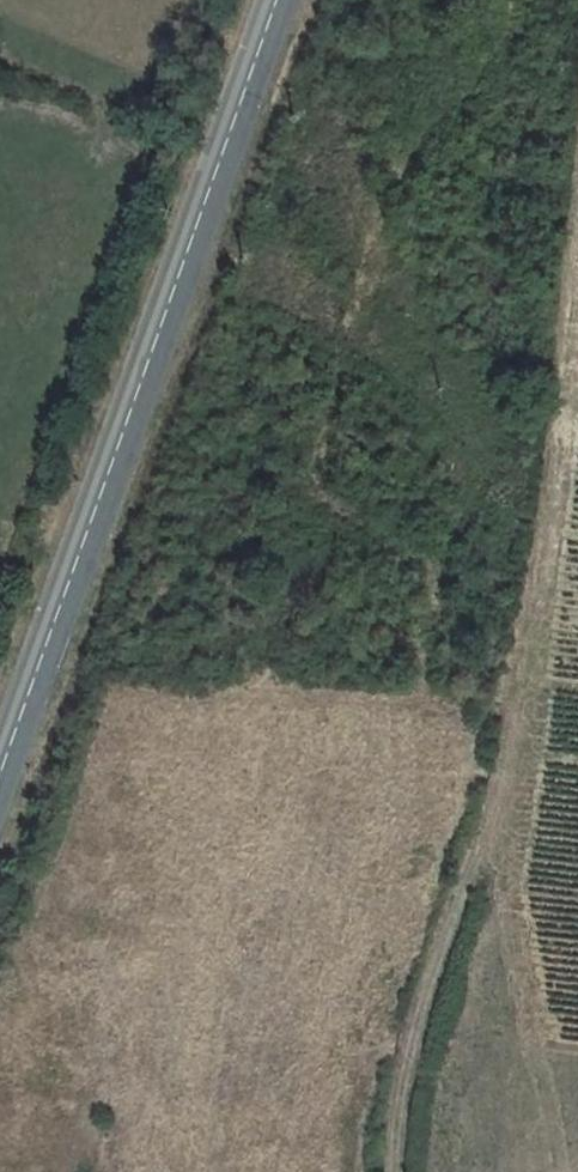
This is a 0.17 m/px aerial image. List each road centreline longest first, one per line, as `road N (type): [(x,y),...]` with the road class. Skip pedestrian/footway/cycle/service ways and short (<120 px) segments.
road 1 (unclassified): [(395,1171),(399,1080),(506,760),(545,597),(577,251)]
road 2 (tertiary): [(0,764),(276,0)]

